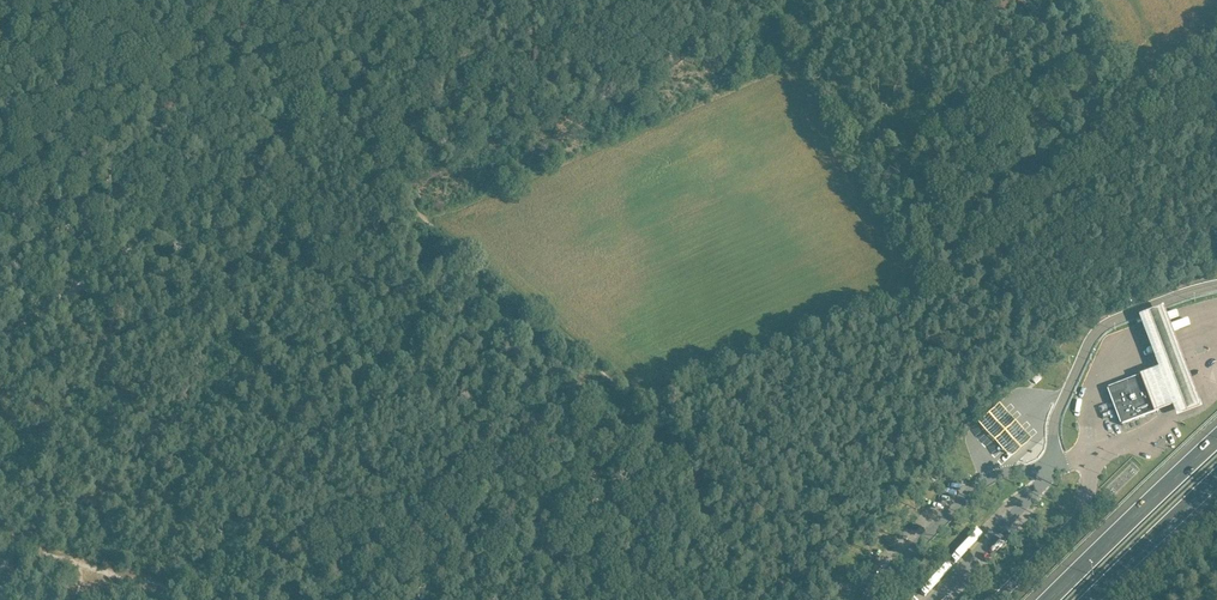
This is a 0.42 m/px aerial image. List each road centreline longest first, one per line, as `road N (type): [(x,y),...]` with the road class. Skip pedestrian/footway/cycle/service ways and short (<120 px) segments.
road 1 (track): [(657,404),(924,299),(1162,112)]
road 2 (track): [(0,330),(325,100)]
road 3 (track): [(566,327),(624,368),(657,404),(700,489),(738,599)]
road 4 (track): [(325,100),(452,234),(532,305)]
road 5 (motorway): [(1216,443),(1050,599)]
road 6 (track): [(325,100),(469,0)]
road 7 (motorway): [(1095,599),(1216,486)]
road 8 (track): [(323,97),(231,0)]

